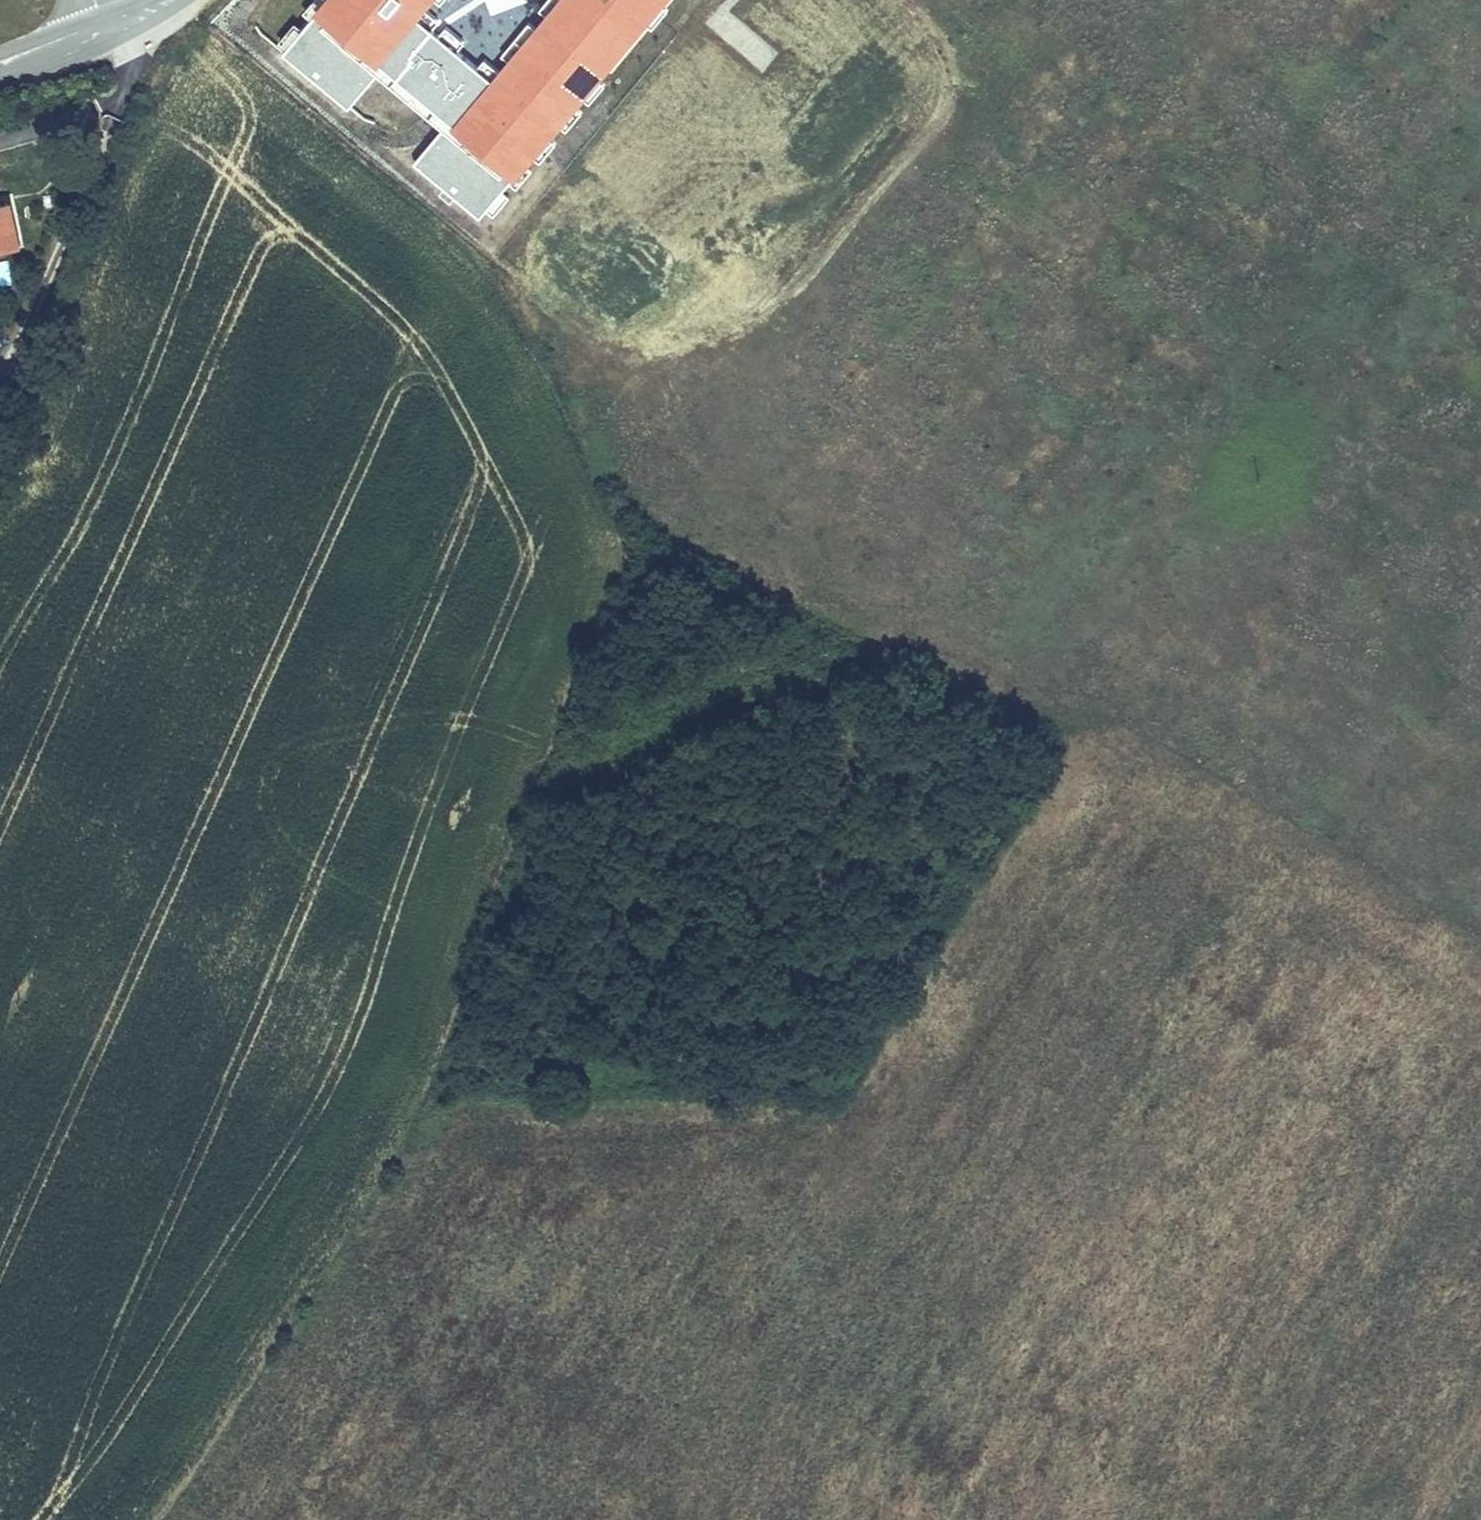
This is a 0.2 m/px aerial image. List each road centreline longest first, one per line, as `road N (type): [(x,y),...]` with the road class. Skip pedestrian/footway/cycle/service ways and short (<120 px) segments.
road 1 (track): [(1411,1519),(1480,1415)]
road 2 (tertiary): [(114,30),(0,67)]

